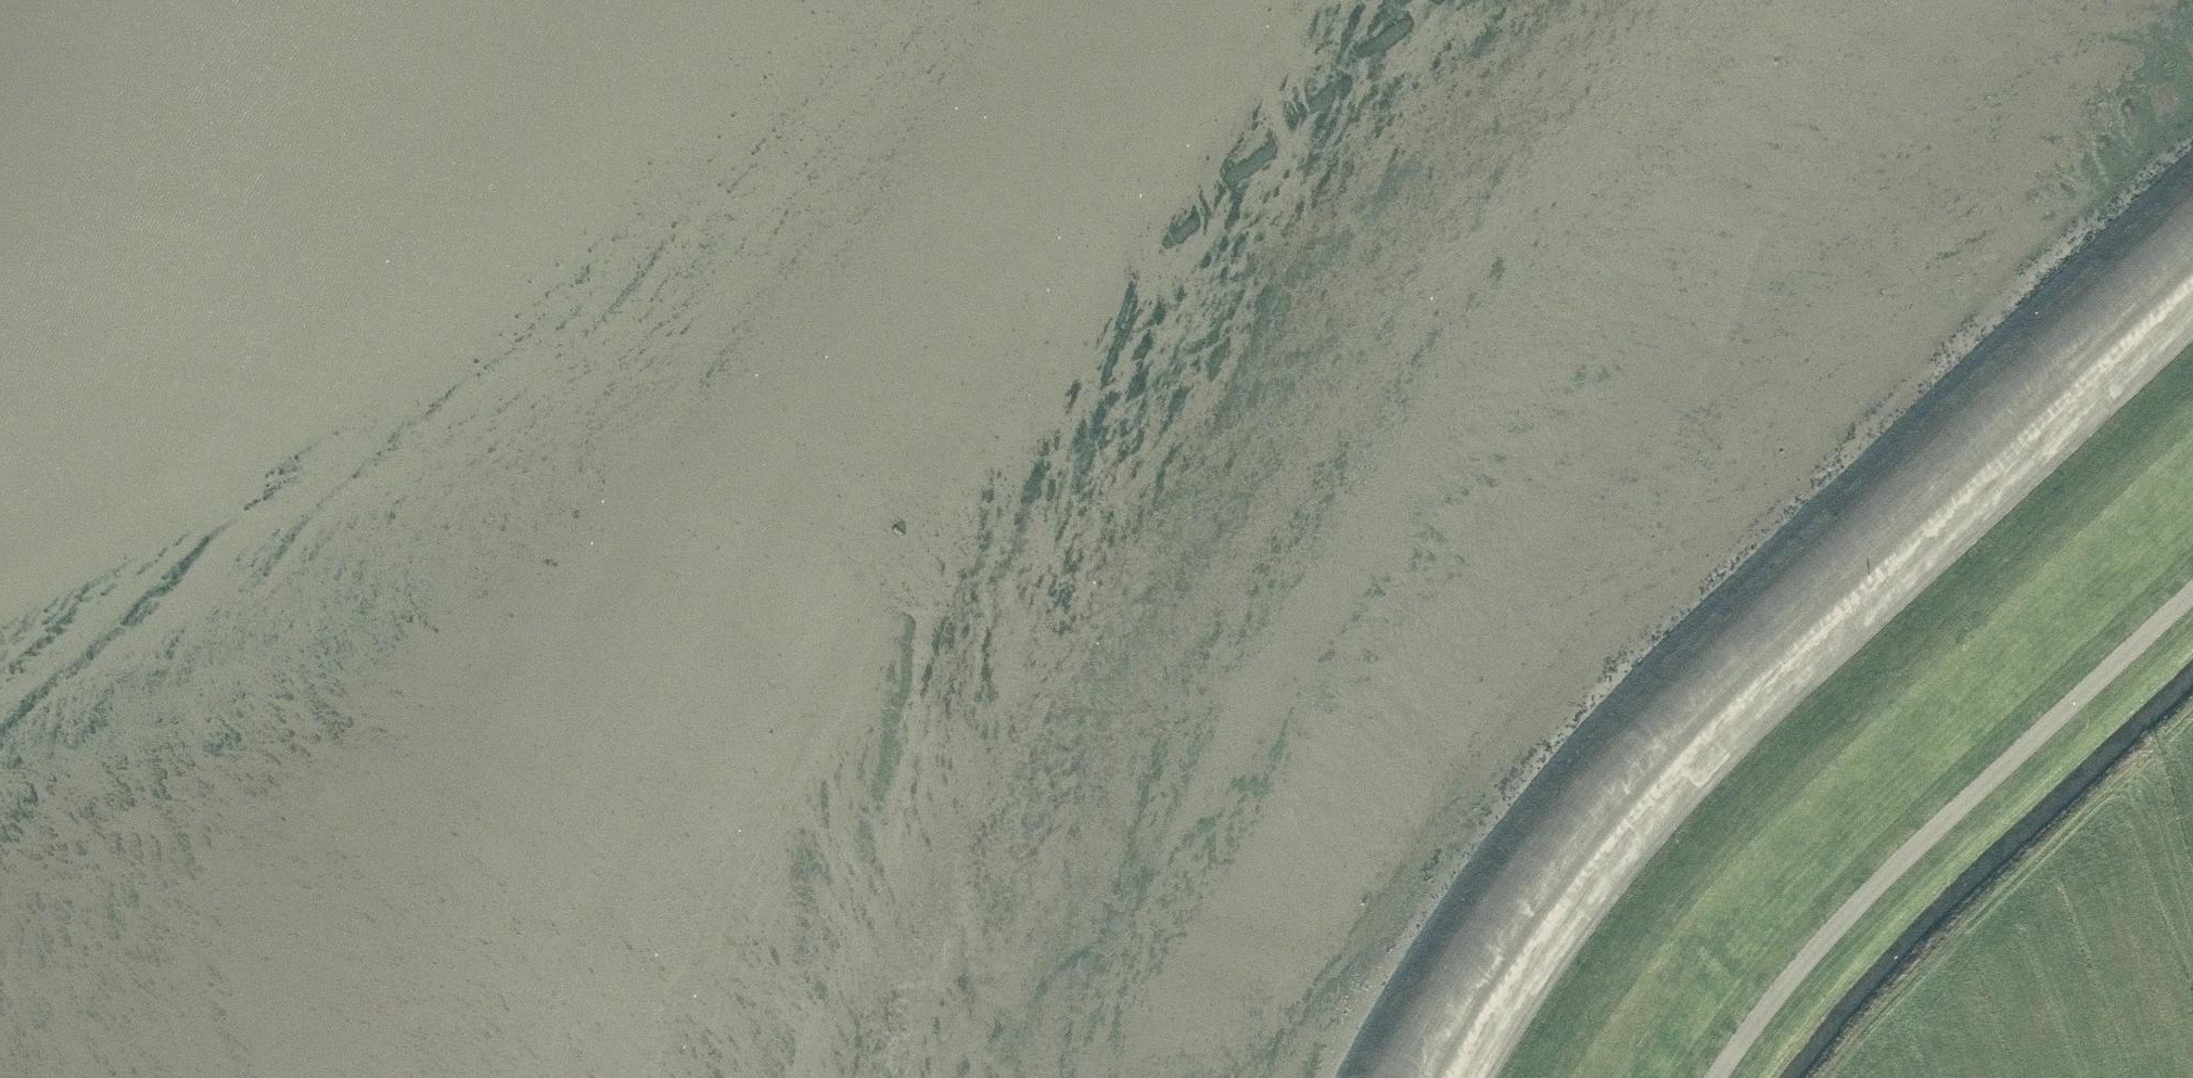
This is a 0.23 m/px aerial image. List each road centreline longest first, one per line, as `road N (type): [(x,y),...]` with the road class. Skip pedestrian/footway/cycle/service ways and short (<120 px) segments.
road 1 (unclassified): [(1716,1077),(1768,1004),(1879,879),(2192,590)]

